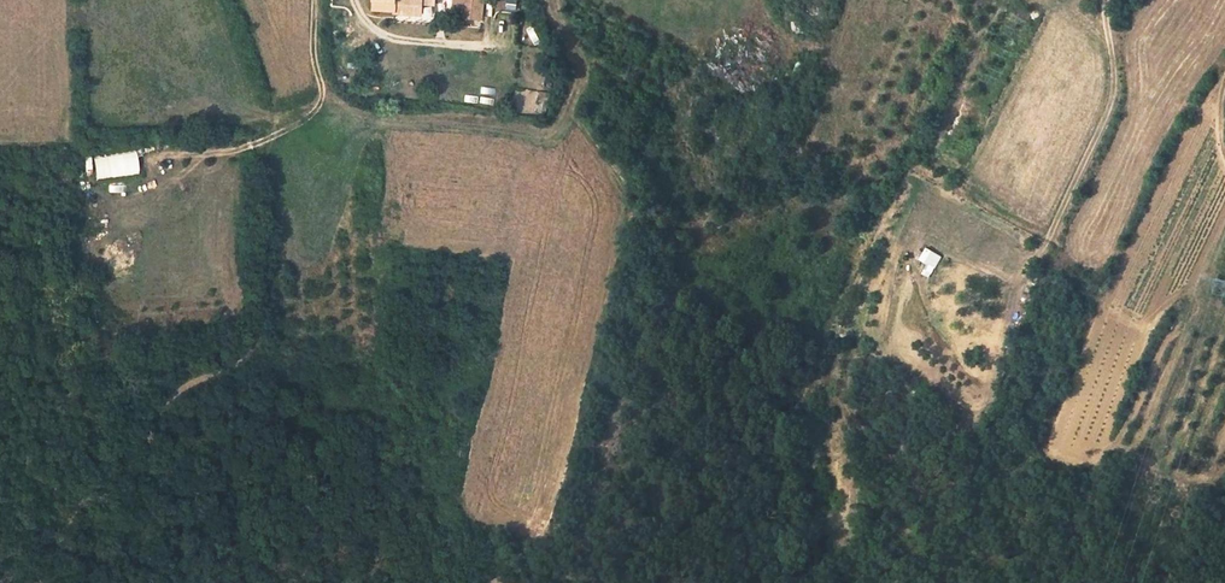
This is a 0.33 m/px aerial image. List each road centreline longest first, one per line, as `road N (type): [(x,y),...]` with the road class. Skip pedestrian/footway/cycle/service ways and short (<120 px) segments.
road 1 (track): [(316,0),(323,98),(302,124),(261,144),(266,304),(248,358),(194,375),(81,505),(38,582)]
road 2 (track): [(1105,0),(1115,86),(1044,244)]

